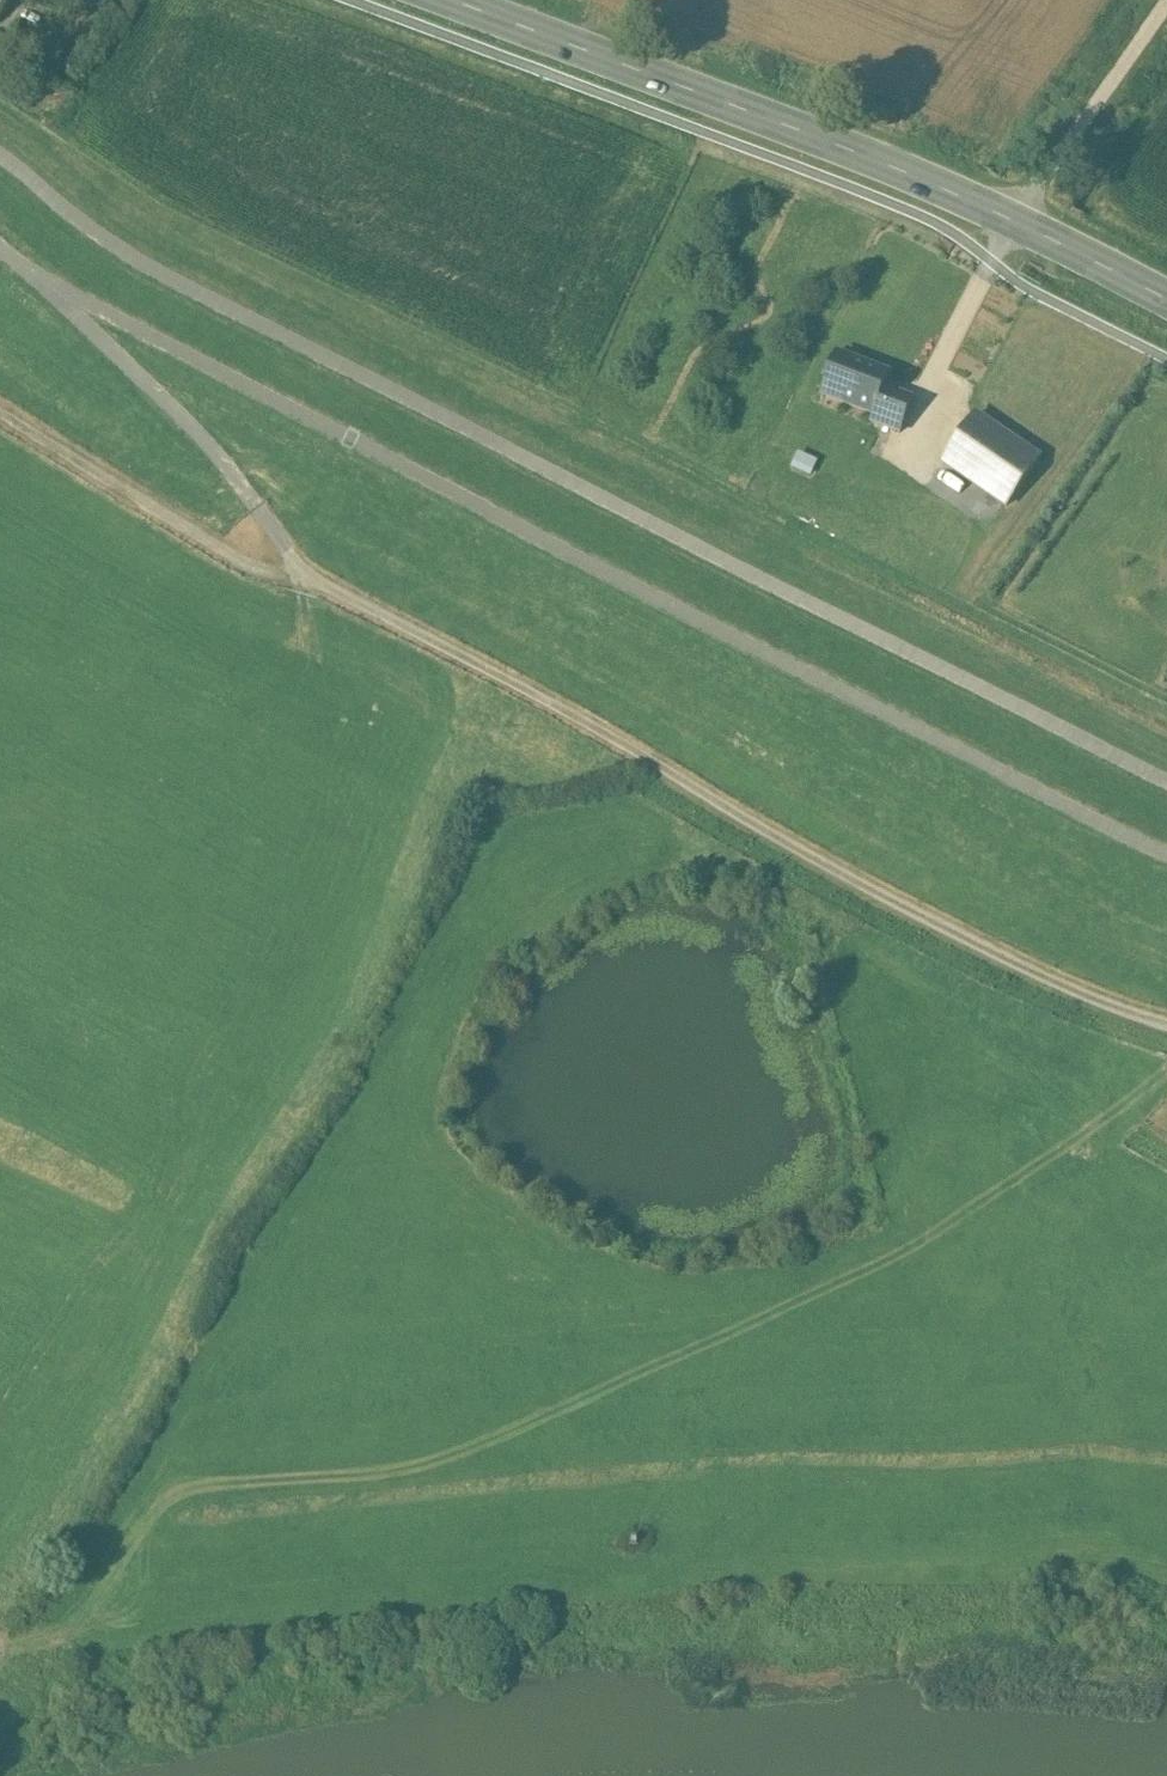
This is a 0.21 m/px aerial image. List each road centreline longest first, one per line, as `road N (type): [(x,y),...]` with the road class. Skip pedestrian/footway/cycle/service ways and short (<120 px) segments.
road 1 (track): [(0,165),(172,289),(1166,785)]
road 2 (track): [(0,418),(249,564),(417,632),(600,726),(748,823),(882,895),(1113,1012),(1166,1027)]
road 3 (secondary): [(1166,305),(1023,229),(807,136),(443,0)]
road 4 (track): [(1166,18),(992,264),(889,478)]
road 5 (track): [(0,255),(172,412),(310,584)]

